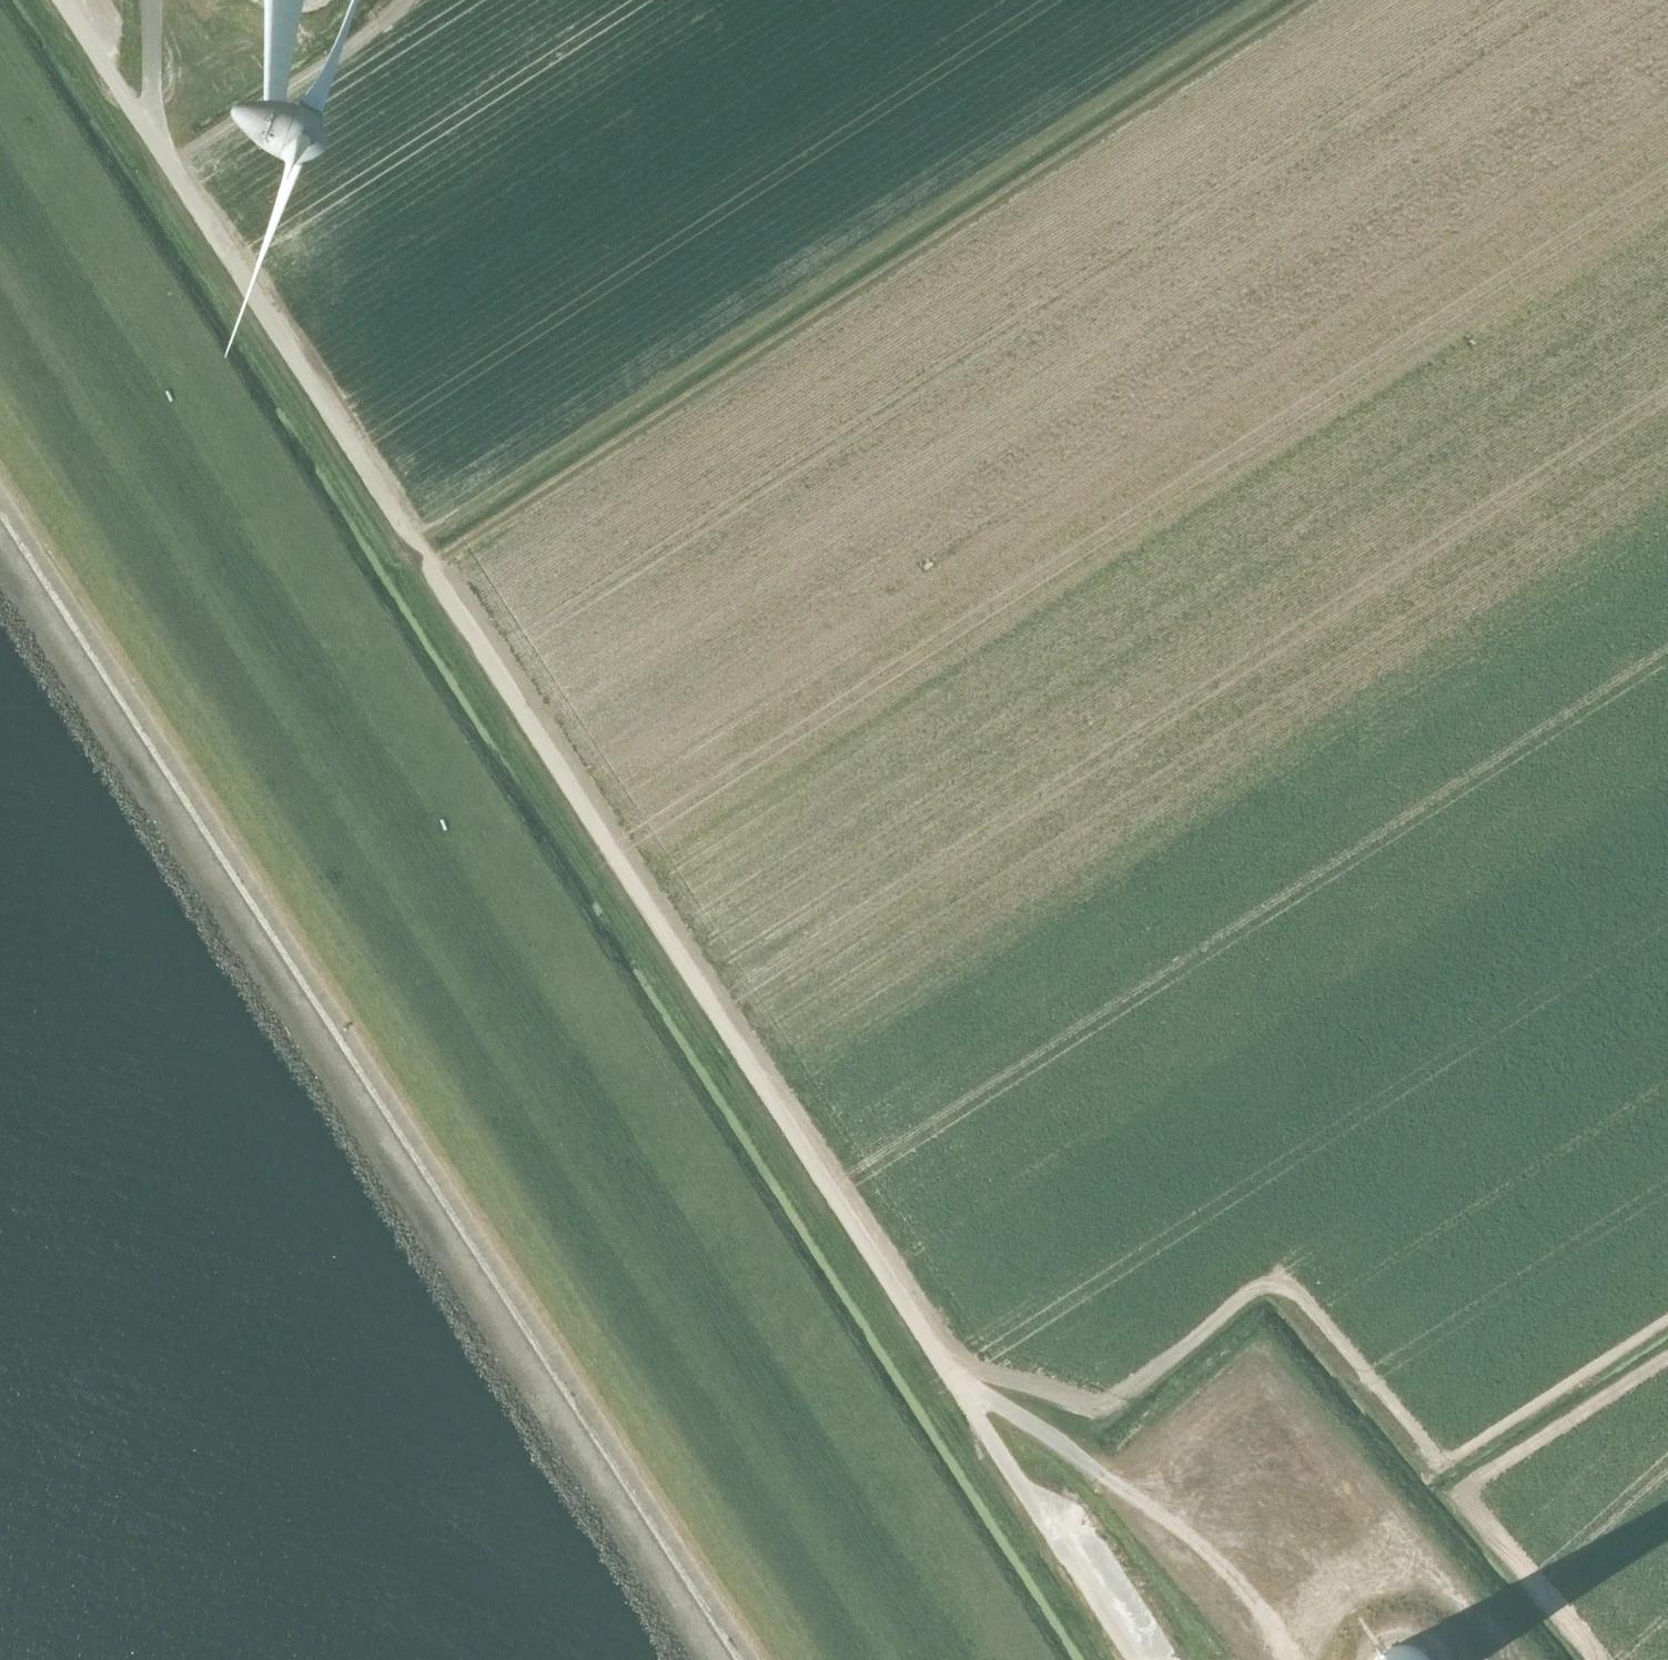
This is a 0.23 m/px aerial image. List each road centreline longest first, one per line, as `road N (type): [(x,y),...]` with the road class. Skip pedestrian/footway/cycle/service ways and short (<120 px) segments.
road 1 (unclassified): [(0,492),(751,1659)]

